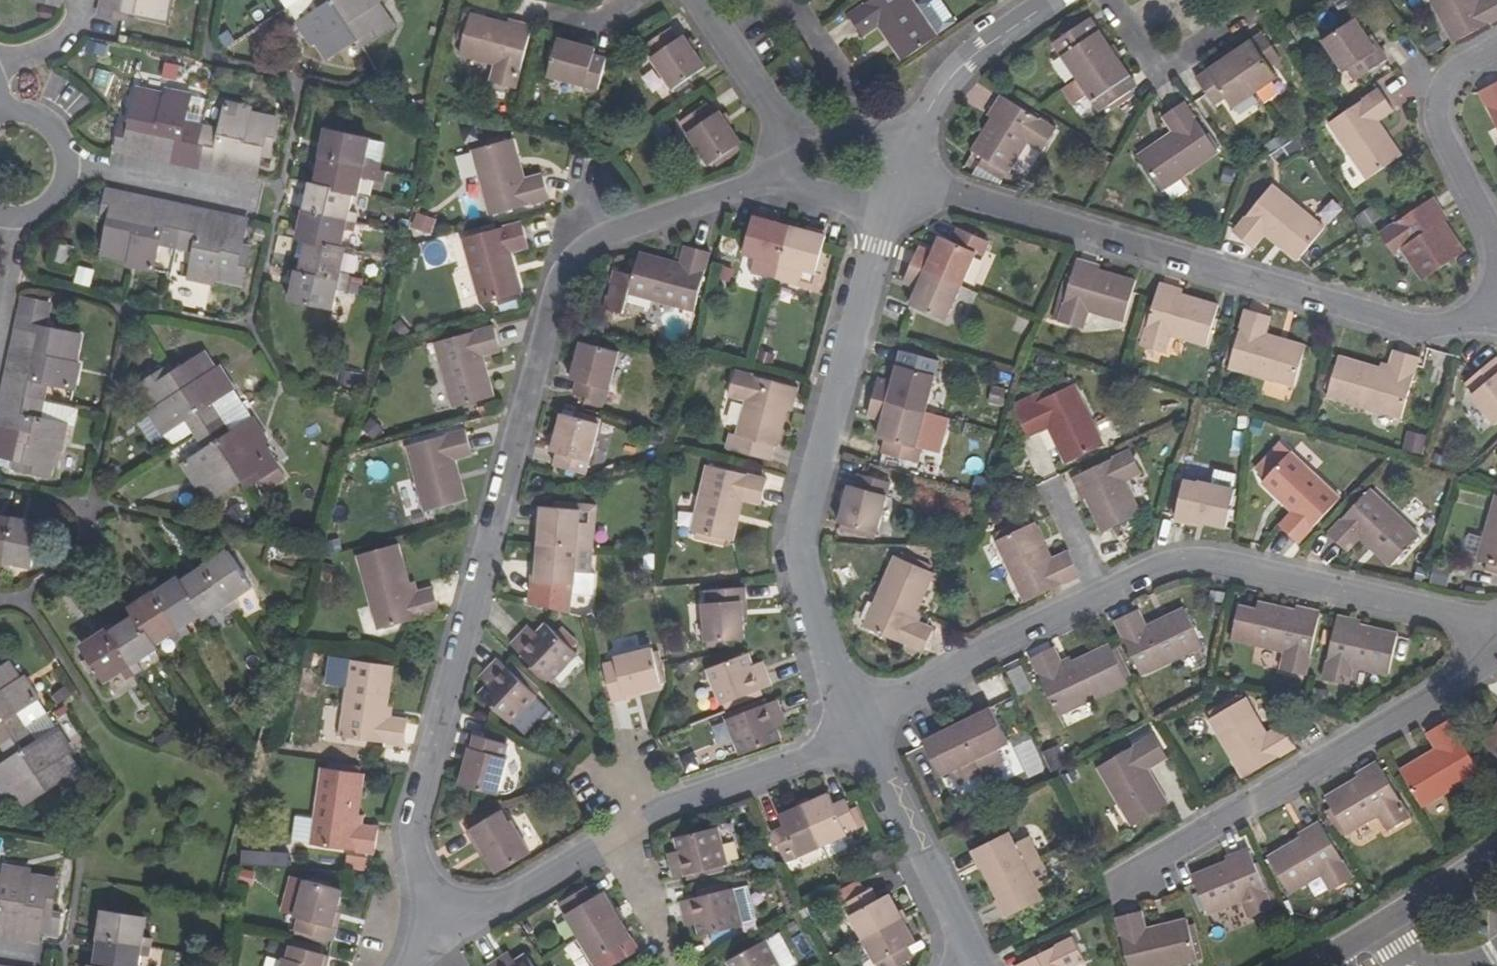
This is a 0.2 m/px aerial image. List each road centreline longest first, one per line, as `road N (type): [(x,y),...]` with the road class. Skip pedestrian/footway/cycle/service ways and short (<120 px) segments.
road 1 (residential): [(424,880),(416,845),(420,798),(569,265),(590,241),(761,181)]
road 2 (residential): [(859,725),(1162,567),(1228,568),(1496,626)]
road 3 (residential): [(1496,305),(1458,321),(1405,323),(899,179)]
road 4 (residential): [(859,725),(835,672),(801,536),(880,236)]
road 5 (residential): [(1496,647),(1440,697),(1107,895)]
road 6 (residential): [(502,901),(657,811),(808,756),(859,725)]
road 7 (residential): [(980,962),(859,725)]
road 8 (residential): [(1496,48),(1445,78),(1435,109),(1496,240)]
road 9 (residential): [(1301,965),(1496,839)]
road 10 (residential): [(1110,0),(1151,74),(1252,3)]
road 11 (residential): [(927,115),(975,56),(1053,0)]
road 12 (residential): [(868,129),(862,104),(792,0)]
road 13 (residential): [(701,1),(777,112)]

